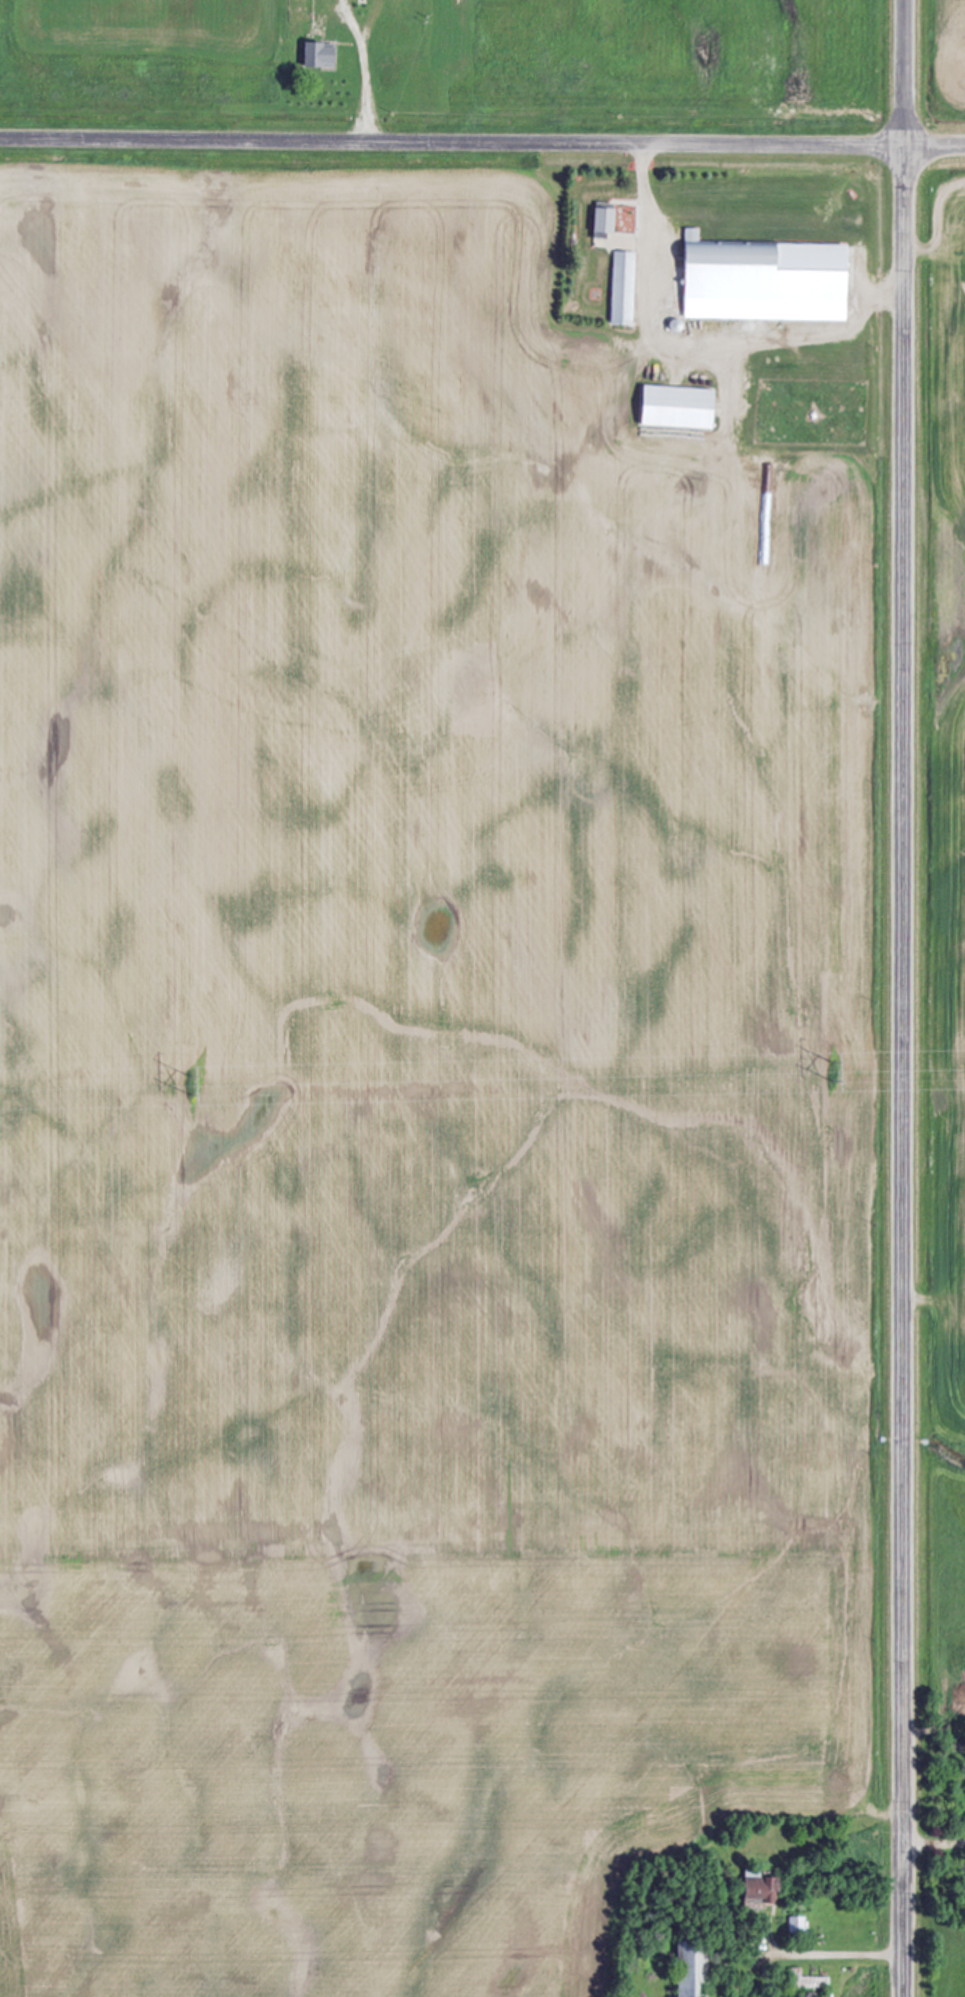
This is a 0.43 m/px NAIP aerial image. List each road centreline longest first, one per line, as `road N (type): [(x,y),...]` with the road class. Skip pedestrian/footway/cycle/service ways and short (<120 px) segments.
road 1 (residential): [(903,1996),(906,0)]
road 2 (tertiary): [(964,144),(0,136)]

